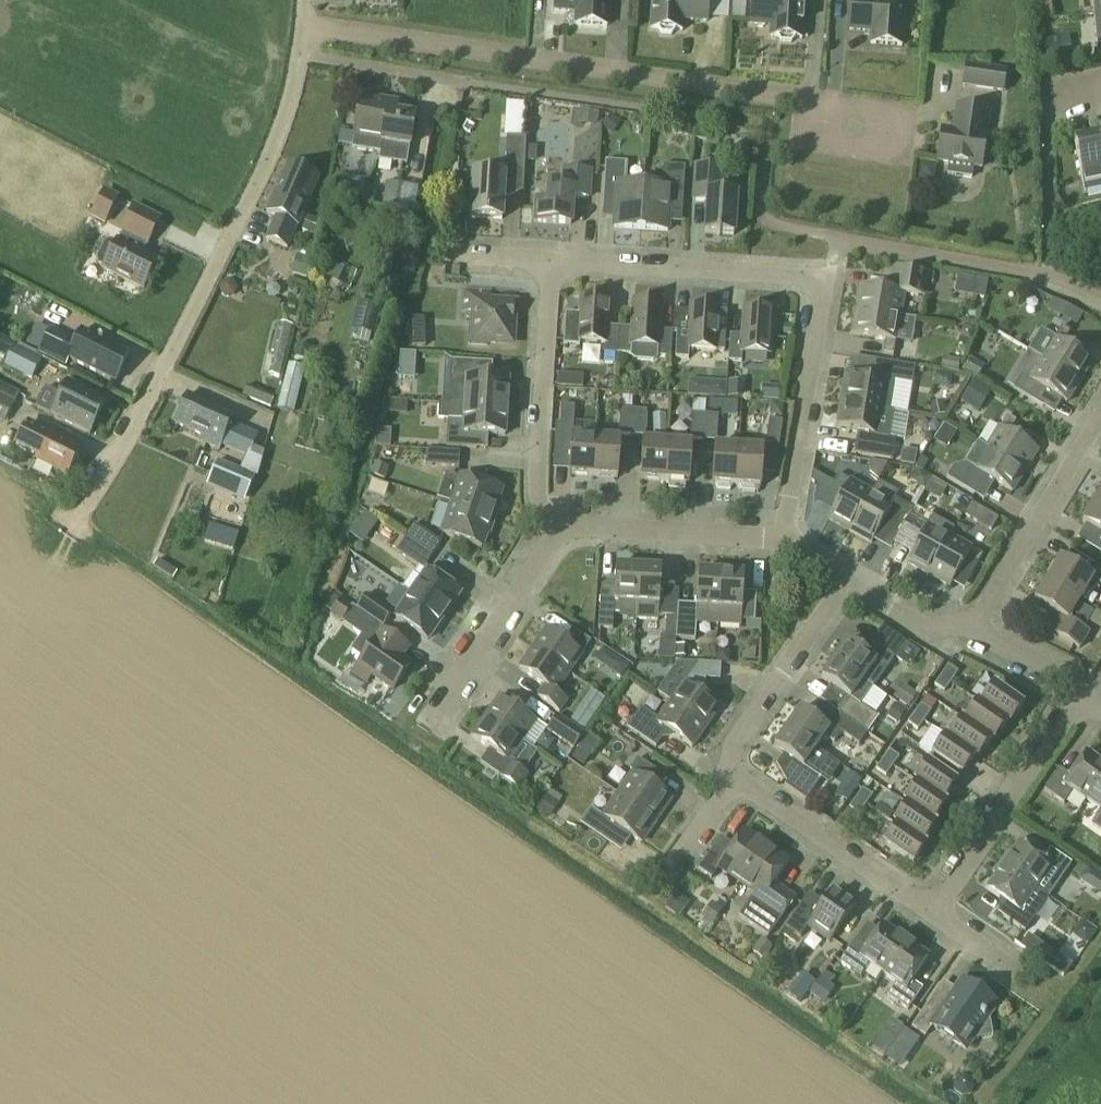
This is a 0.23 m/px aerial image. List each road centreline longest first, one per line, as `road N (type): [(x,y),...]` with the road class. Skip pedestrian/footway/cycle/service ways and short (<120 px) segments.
road 1 (residential): [(909,116),(303,24)]
road 2 (residential): [(74,527),(222,257),(279,130),(303,24)]
road 3 (residential): [(787,533),(825,280),(551,259)]
road 4 (residential): [(560,530),(551,525),(539,486),(551,259)]
road 5 (residential): [(936,913),(1083,696)]
road 6 (residential): [(975,626),(1100,409)]
road 7 (residential): [(423,730),(560,530)]
road 8 (residential): [(936,913),(742,780)]
road 9 (residential): [(560,530),(787,533)]
road 10 (residential): [(742,780),(762,717),(842,579)]
road 11 (residential): [(842,579),(926,628),(975,626)]
road 12 (residential): [(662,888),(742,780)]
road 13 (residential): [(975,626),(1066,676),(1083,696)]

